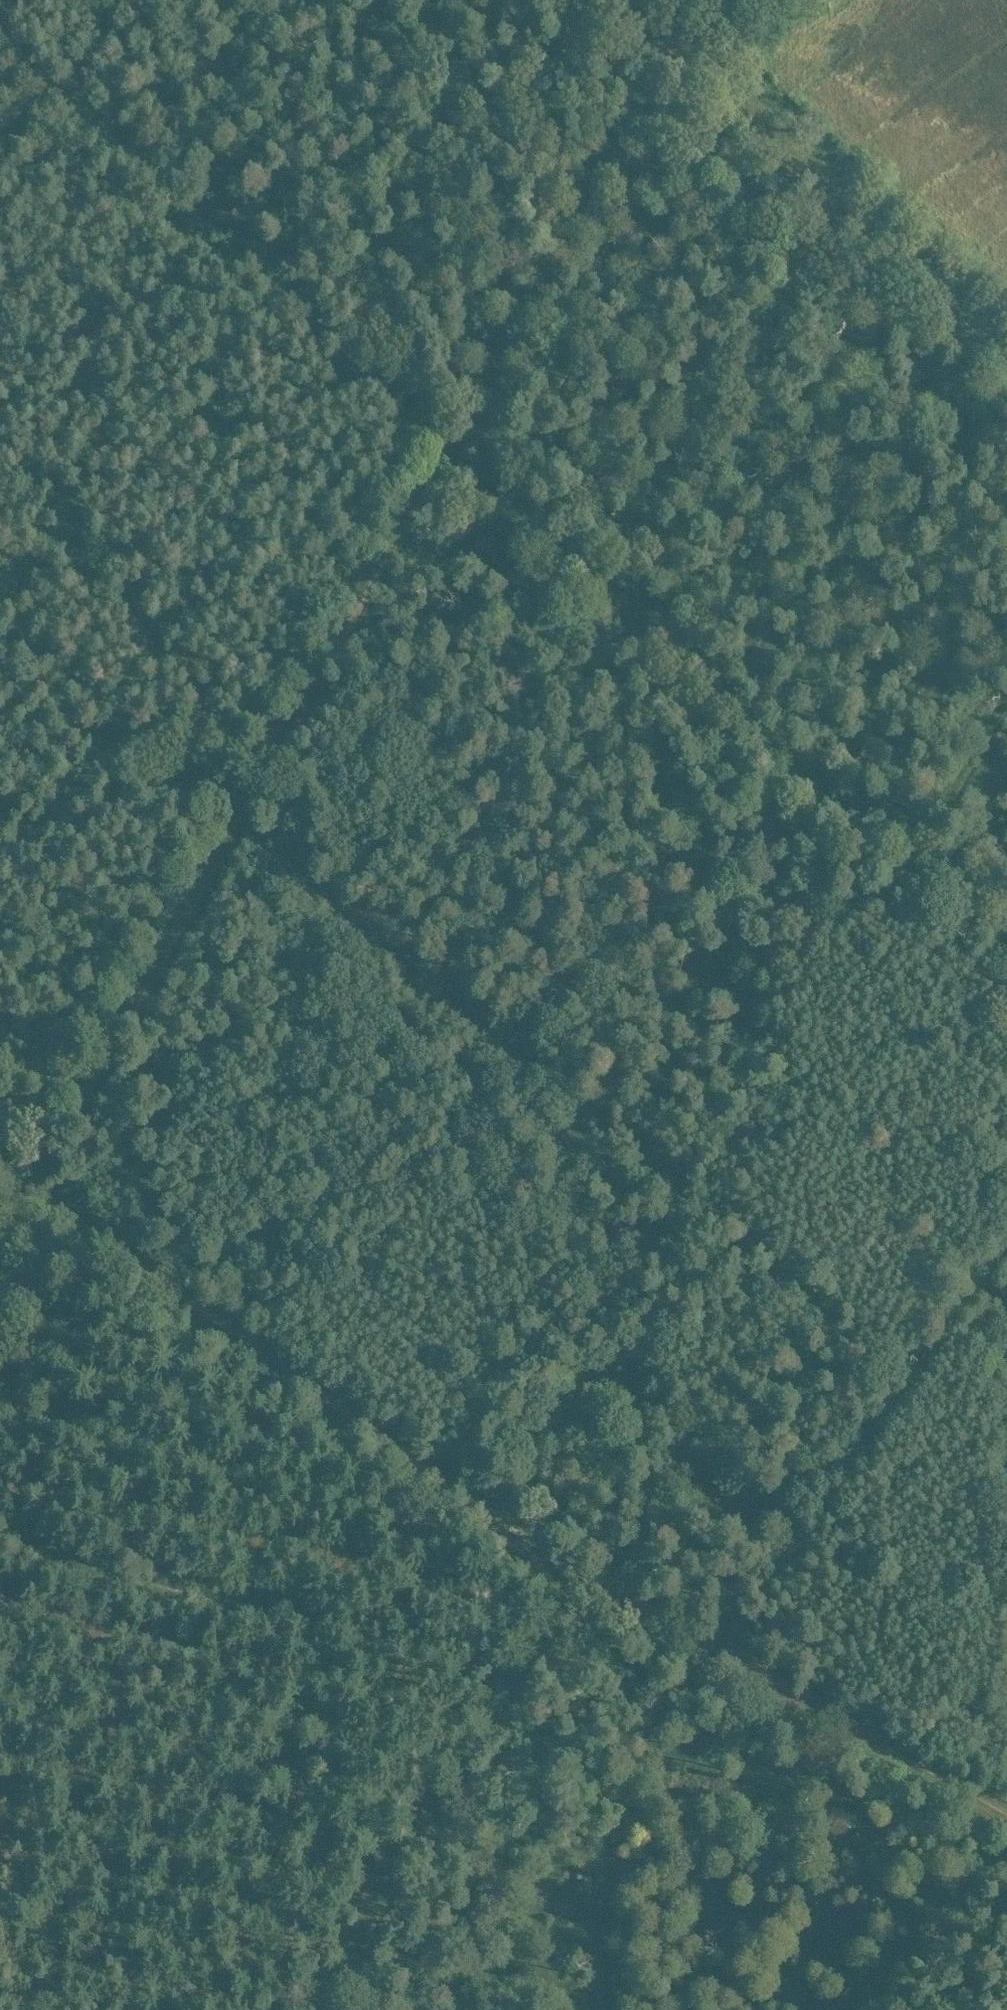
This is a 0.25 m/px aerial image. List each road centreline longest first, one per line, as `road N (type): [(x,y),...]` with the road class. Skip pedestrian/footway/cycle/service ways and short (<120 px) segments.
road 1 (track): [(0,1179),(565,1549),(1006,1816)]
road 2 (track): [(1006,327),(666,0)]

